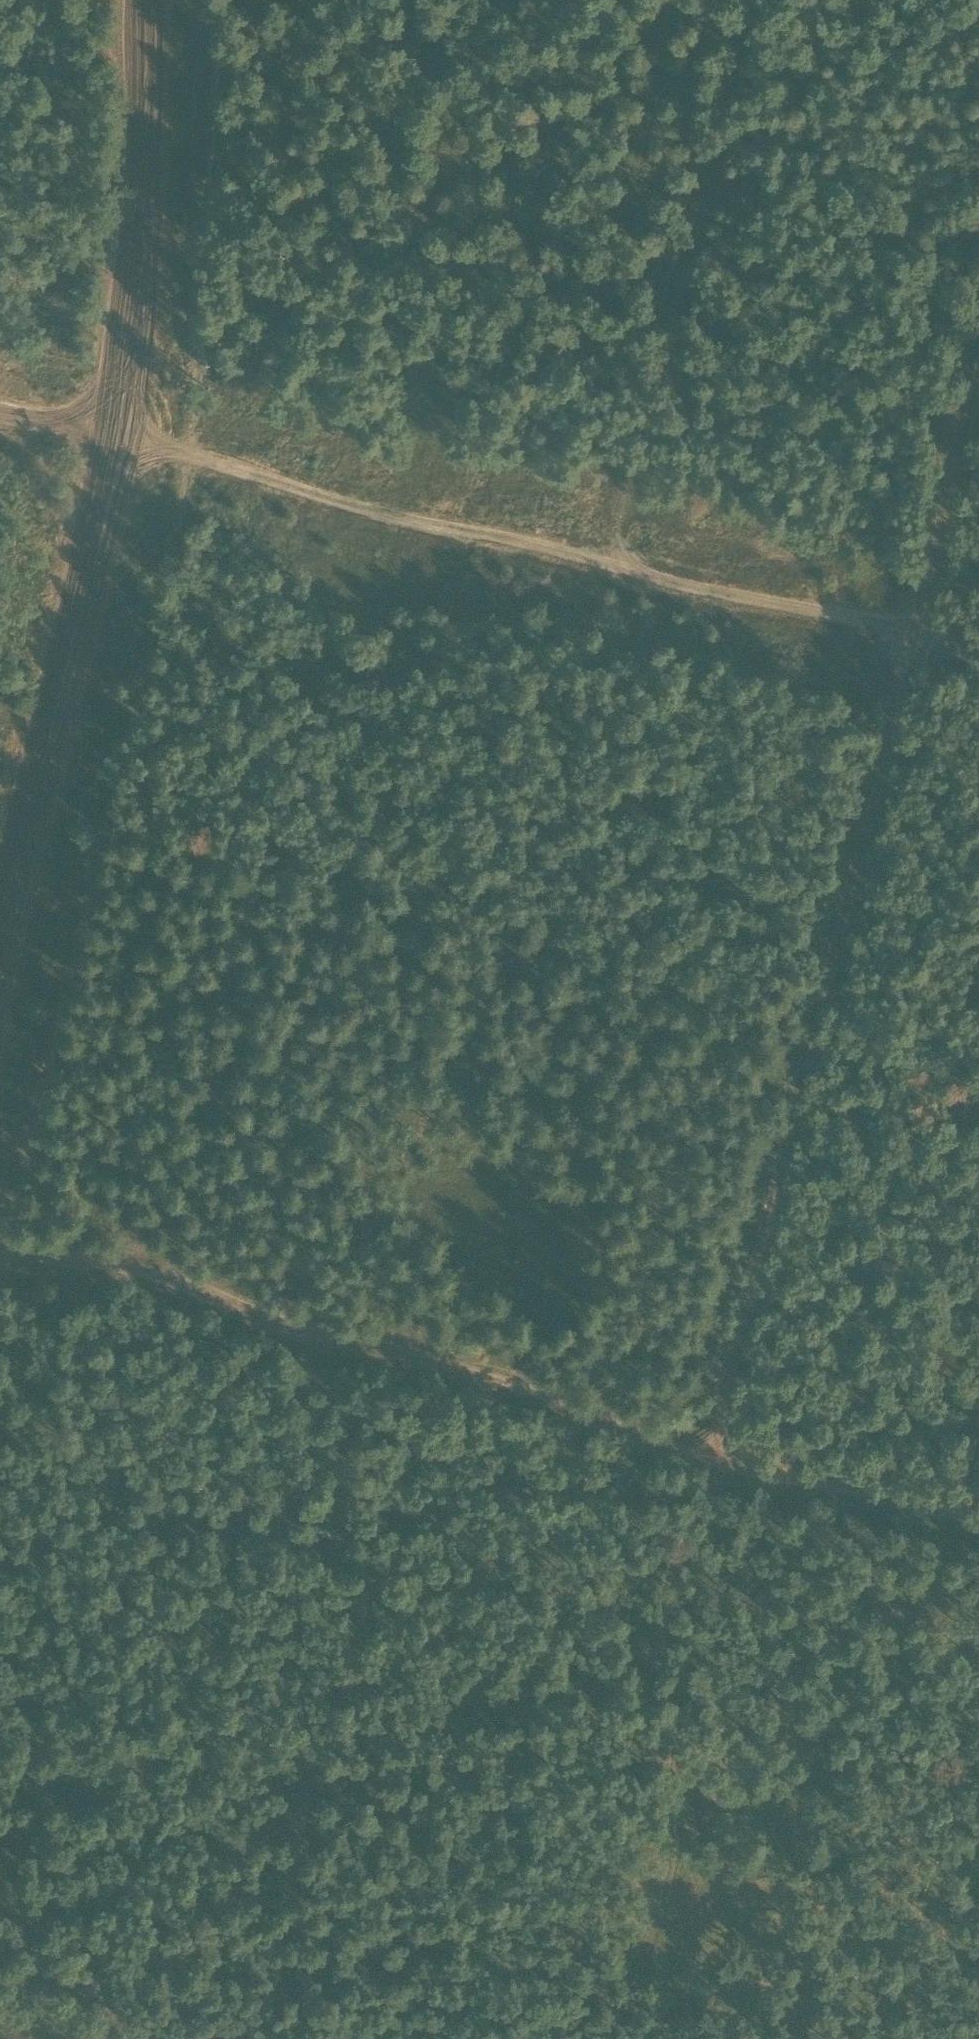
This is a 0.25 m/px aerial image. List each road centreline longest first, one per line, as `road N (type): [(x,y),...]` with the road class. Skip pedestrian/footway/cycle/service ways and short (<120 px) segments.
road 1 (track): [(0,1258),(111,1269),(322,1344),(407,1355),(698,1456),(978,1542)]
road 2 (track): [(0,957),(125,445),(146,0)]
road 3 (track): [(978,654),(125,445)]
road 4 (track): [(0,416),(125,445)]

